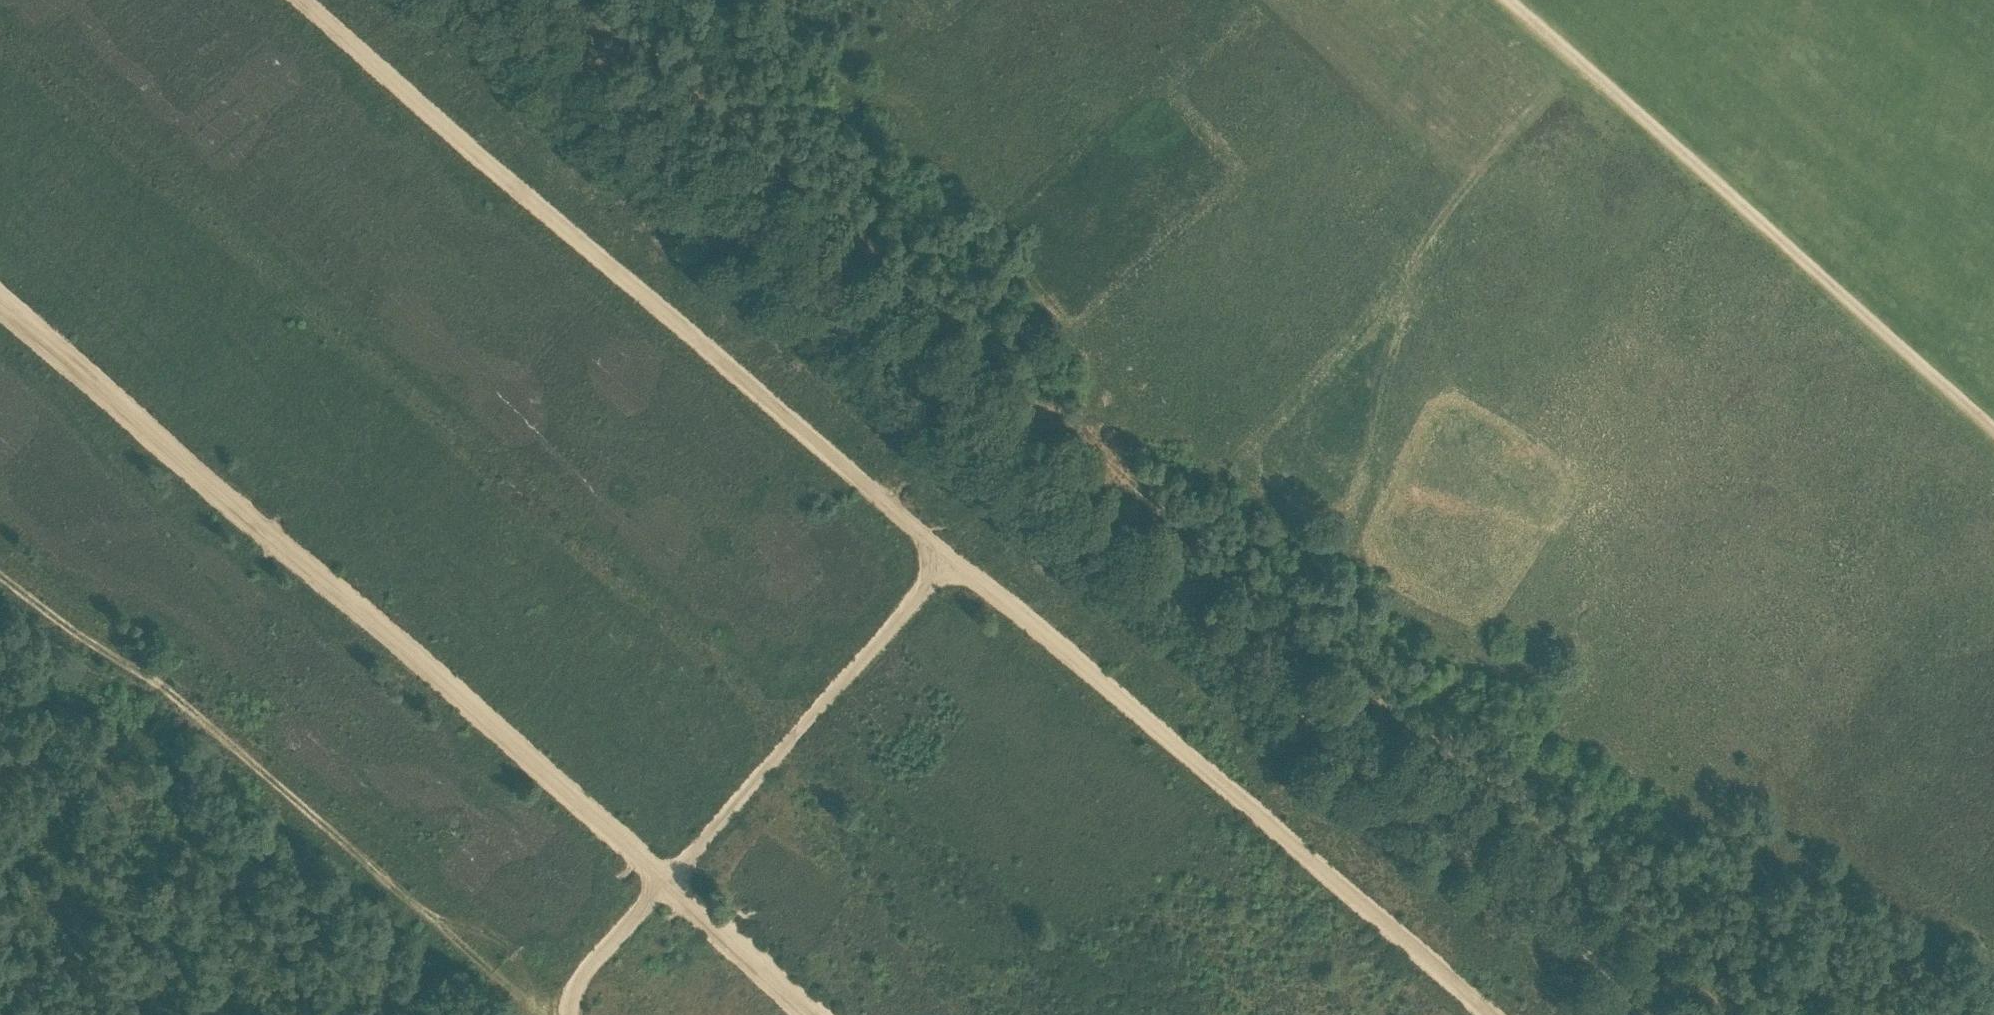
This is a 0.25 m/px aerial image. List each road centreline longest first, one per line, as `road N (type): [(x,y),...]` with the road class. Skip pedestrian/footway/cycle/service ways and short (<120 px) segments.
road 1 (track): [(288,0),(1489,1014)]
road 2 (track): [(488,0),(1664,1014)]
road 3 (track): [(0,314),(605,818),(814,1014)]
road 4 (track): [(549,1014),(298,802),(0,577)]
road 5 (track): [(950,554),(569,992),(570,1014)]

